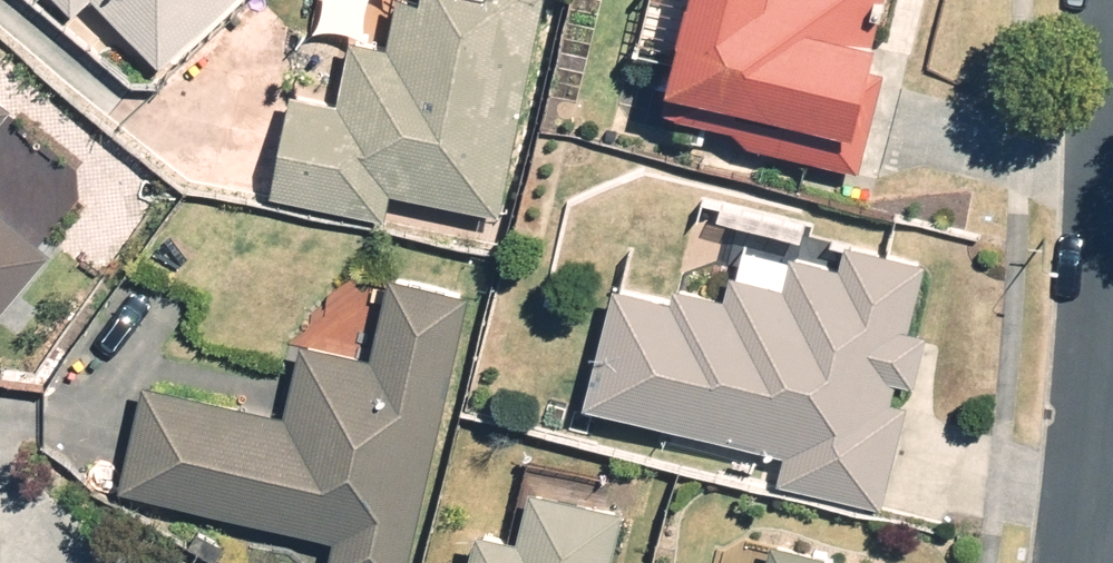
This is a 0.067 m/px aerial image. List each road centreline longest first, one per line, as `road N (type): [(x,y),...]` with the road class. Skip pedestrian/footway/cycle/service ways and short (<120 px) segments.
road 1 (residential): [(1082,562),(1100,425)]
road 2 (residential): [(1100,425),(1112,300)]

